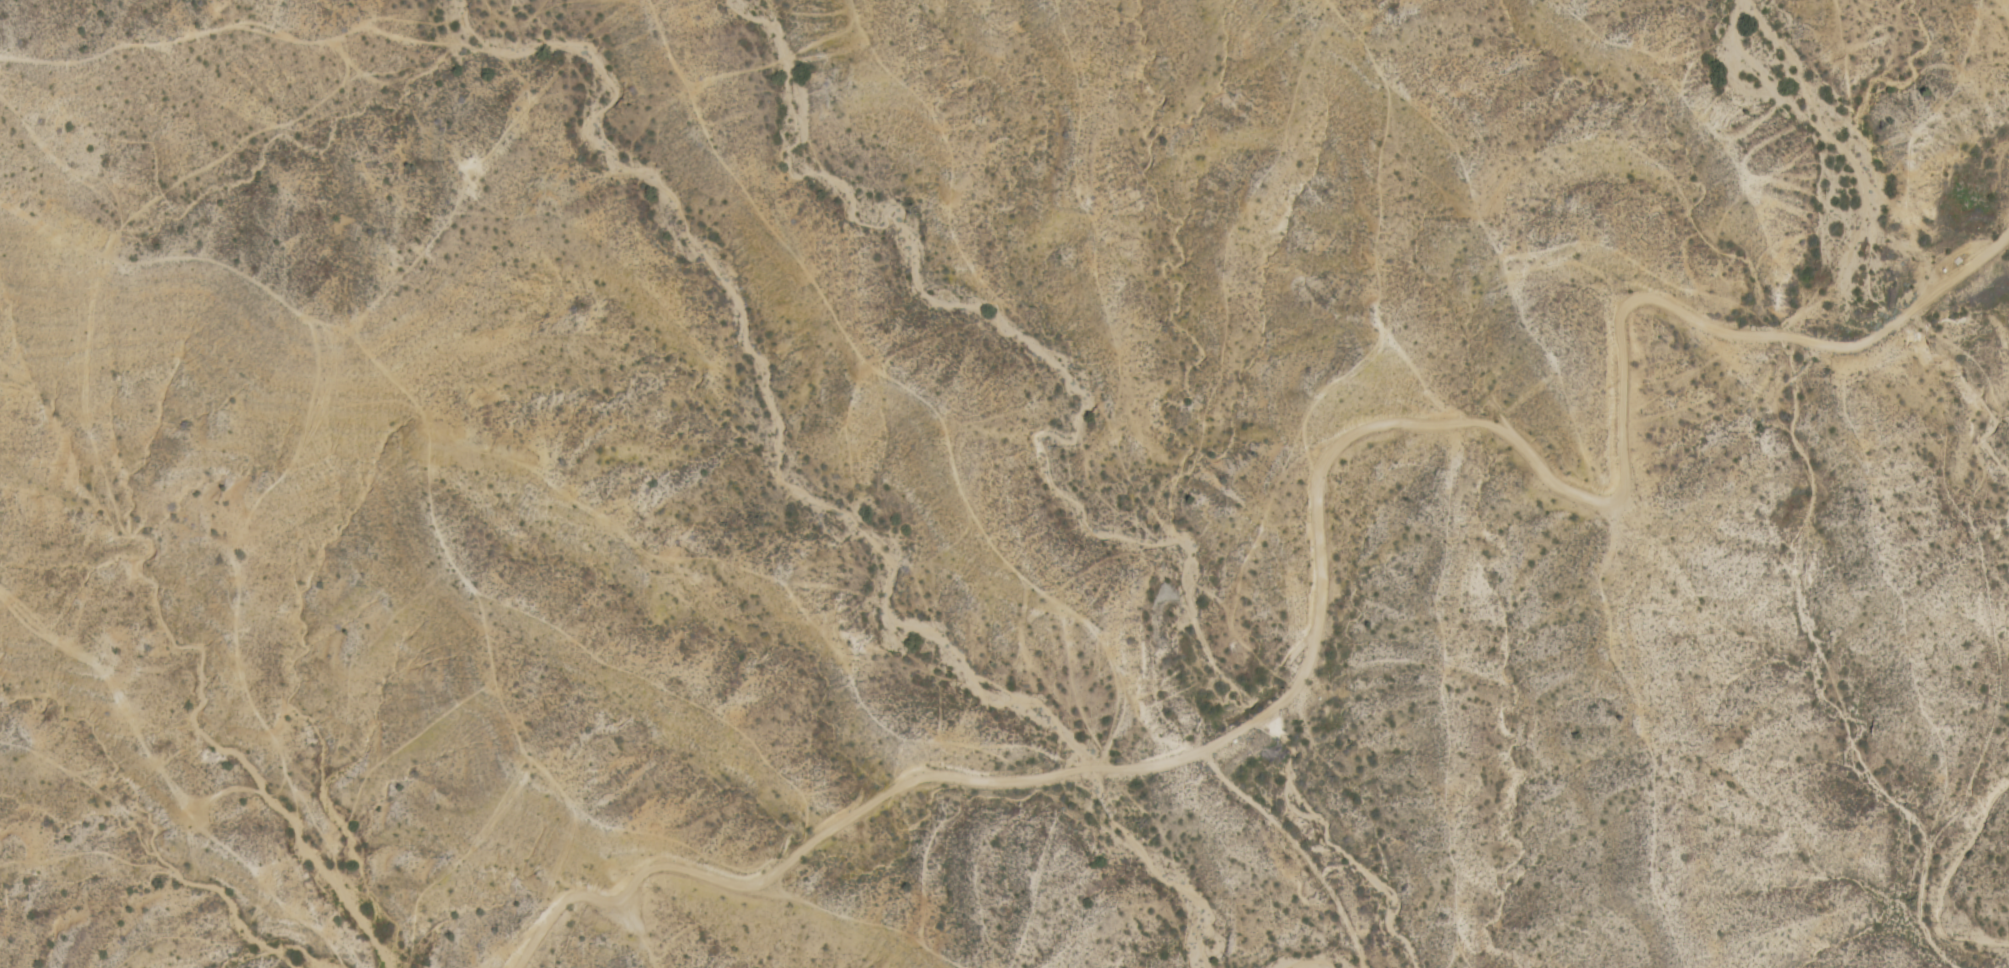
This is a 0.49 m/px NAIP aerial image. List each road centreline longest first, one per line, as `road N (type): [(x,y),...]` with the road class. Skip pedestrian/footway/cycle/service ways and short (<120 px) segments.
road 1 (track): [(507,967),(543,937),(615,906),(639,883),(760,886),(911,790),(1083,791),(1151,781),(1245,744),(1292,709),(1309,680),(1323,484),(1342,451),(1384,434),(1474,431),(1522,451),(1572,492),(1601,500),(1632,475),(1615,344),(1623,313),(1665,306),(1756,347),(1856,350),(1908,325),(2008,234)]

